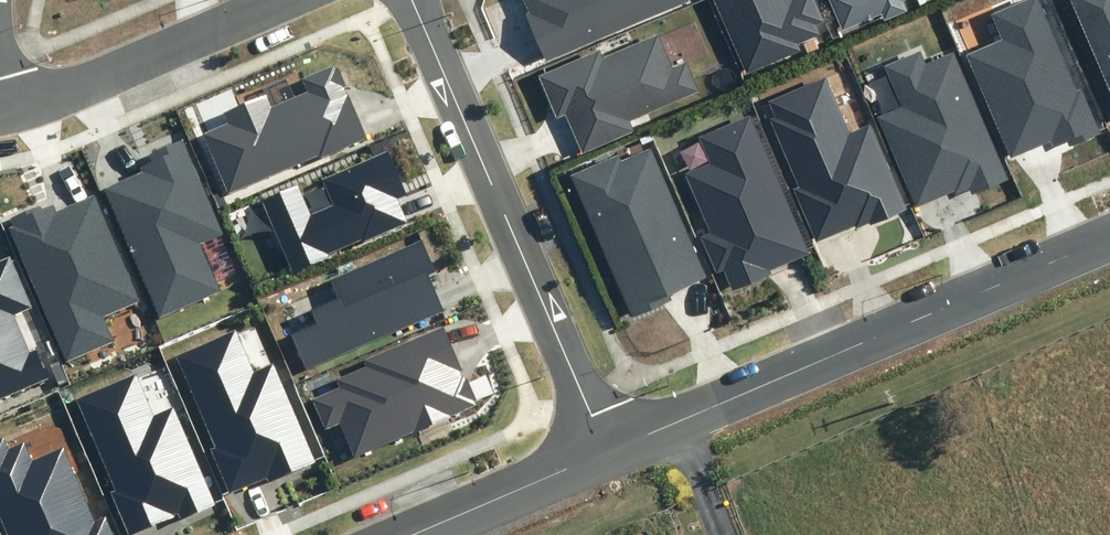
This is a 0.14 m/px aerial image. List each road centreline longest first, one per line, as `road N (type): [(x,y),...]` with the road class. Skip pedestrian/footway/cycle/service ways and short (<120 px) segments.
road 1 (tertiary): [(1109,237),(607,451)]
road 2 (residential): [(413,0),(607,451)]
road 3 (residential): [(3,111),(281,0)]
road 4 (tertiary): [(607,451),(411,534)]

